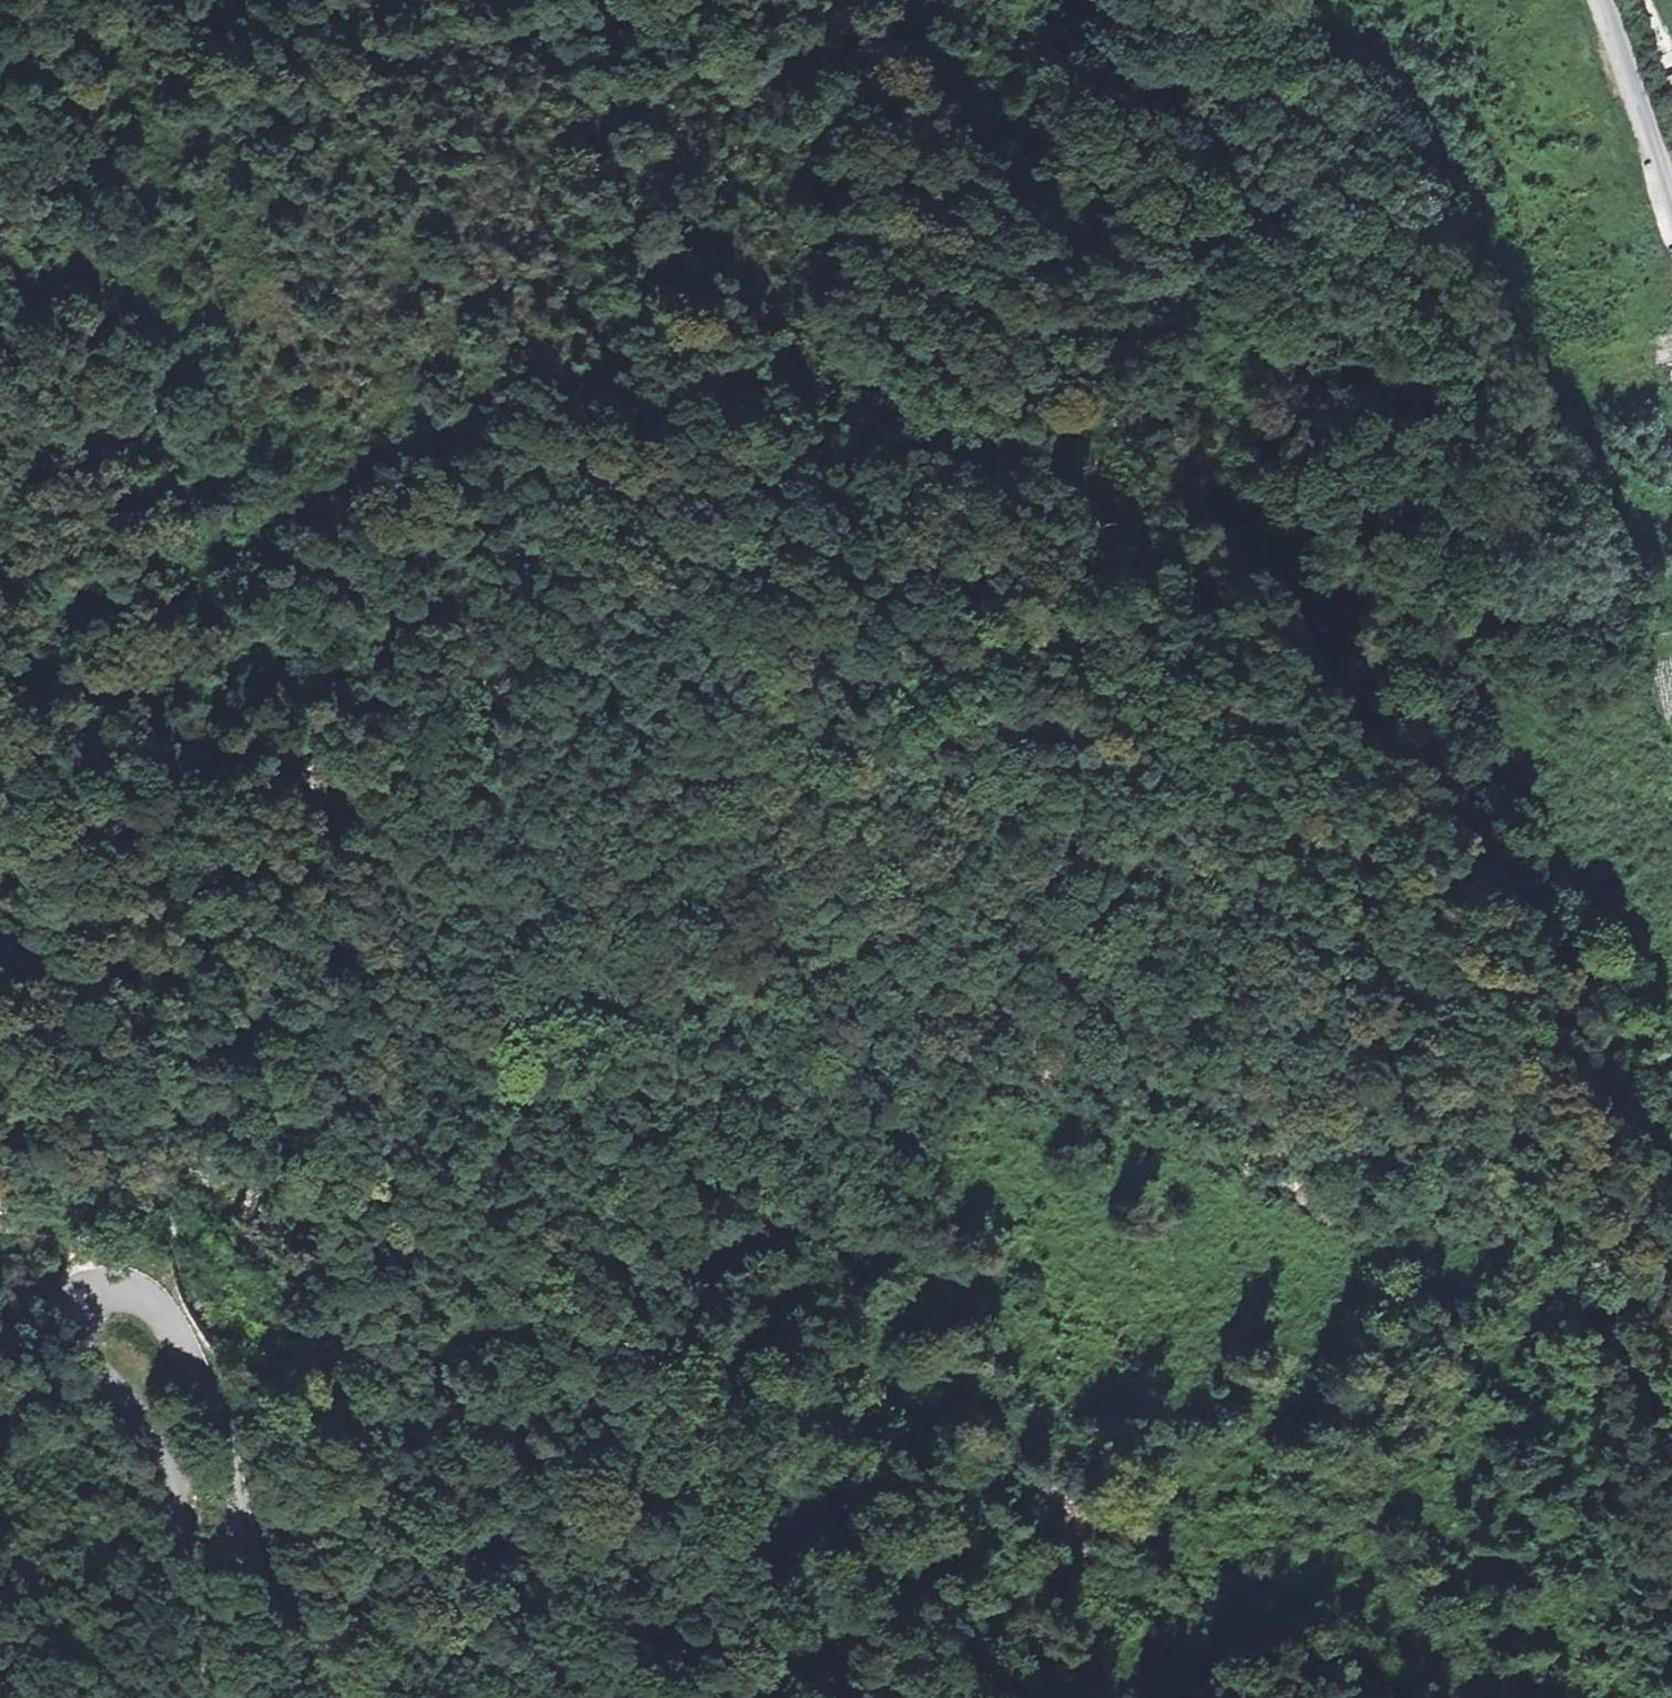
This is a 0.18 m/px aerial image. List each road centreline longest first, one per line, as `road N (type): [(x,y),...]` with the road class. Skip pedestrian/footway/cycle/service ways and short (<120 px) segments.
road 1 (residential): [(306,1697),(243,1564),(215,1415),(179,1330),(145,1293),(111,1281),(81,1287),(70,1303),(77,1348),(127,1409),(167,1484),(184,1697)]
road 2 (unclassified): [(1671,199),(1602,0)]

